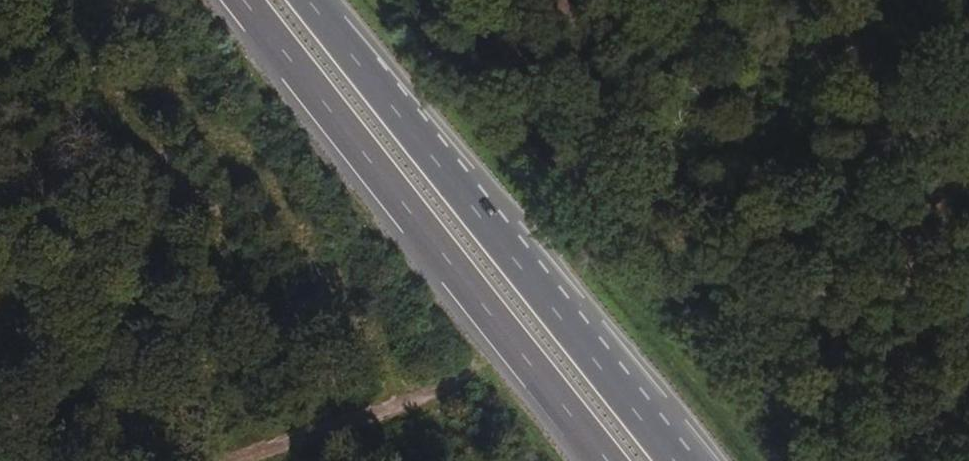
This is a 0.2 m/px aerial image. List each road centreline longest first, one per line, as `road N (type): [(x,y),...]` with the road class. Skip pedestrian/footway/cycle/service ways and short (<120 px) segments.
road 1 (primary): [(243,0),(607,460)]
road 2 (primary): [(664,460),(304,0)]
road 3 (unclassified): [(242,460),(472,381)]

